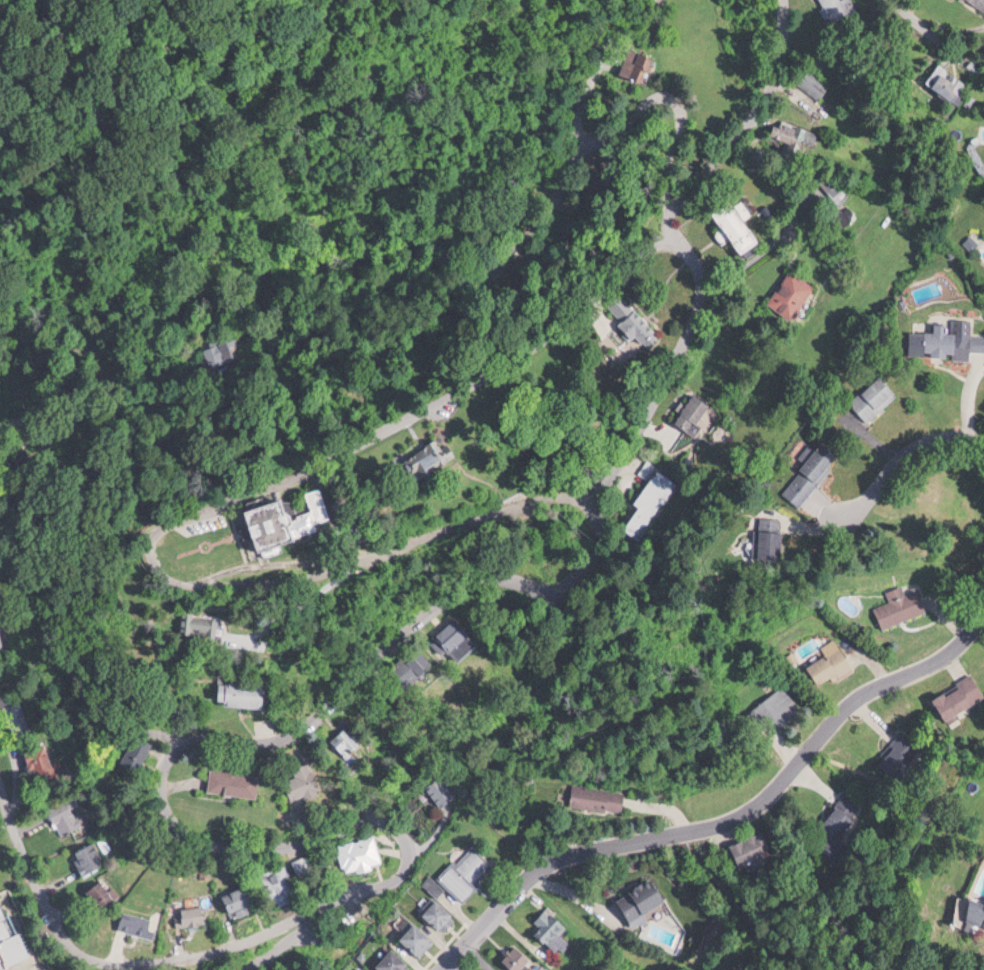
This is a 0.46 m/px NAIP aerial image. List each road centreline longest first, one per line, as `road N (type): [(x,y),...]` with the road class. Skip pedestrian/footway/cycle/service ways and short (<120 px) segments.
road 1 (residential): [(670,236),(703,287),(684,360),(606,481),(602,566),(574,579),(487,585),(427,621),(342,704),(249,732),(184,736),(165,758),(161,803),(170,824),(200,848),(247,858),(378,823),(405,827),(414,848),(409,873),(243,969)]
road 2 (residential): [(605,505),(532,496),(371,559),(263,588),(196,594),(168,585),(153,547),(160,534),(406,427),(573,316),(626,262),(670,236)]
road 3 (residential): [(439,969),(549,858),(730,817),(772,792),(851,700),(956,652),(983,615)]
road 4 (residential): [(0,773),(37,884),(70,945),(92,965),(144,969),(258,942),(312,912),(340,912)]
road 5 (residential): [(670,236),(673,193),(748,125),(768,96),(780,0)]
road 6 (residential): [(214,370),(58,404),(0,433)]
road 7 (residential): [(856,513),(880,468),(915,439),(983,438)]

